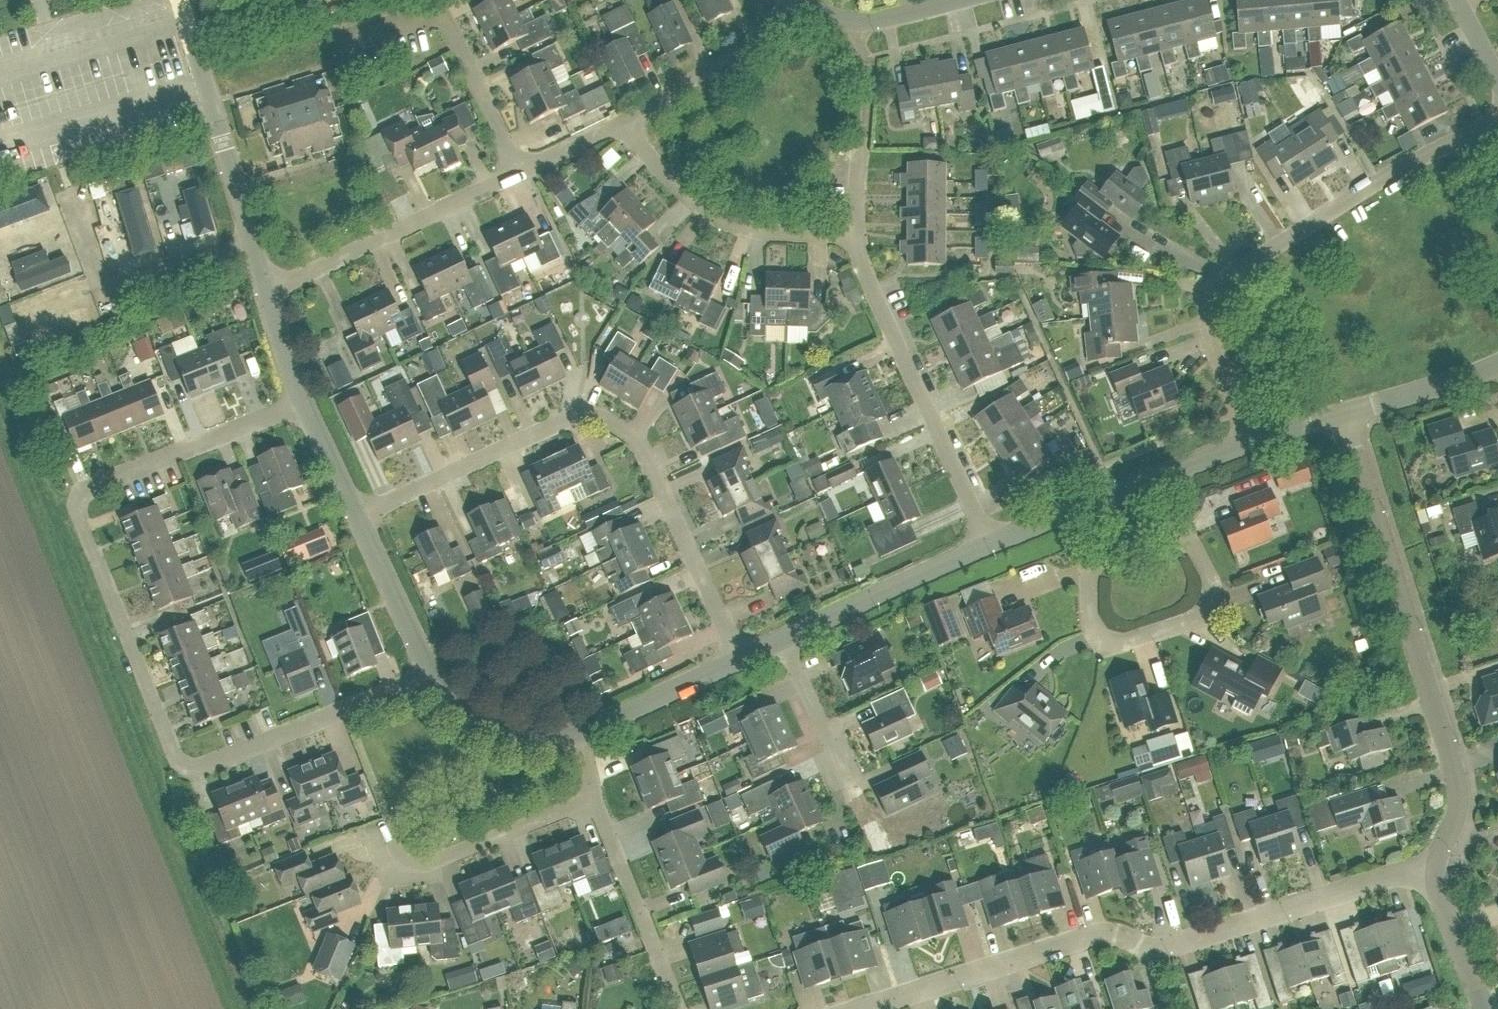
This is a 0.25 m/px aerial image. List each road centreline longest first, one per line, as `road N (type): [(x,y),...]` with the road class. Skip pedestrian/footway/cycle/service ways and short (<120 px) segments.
road 1 (residential): [(432,677),(208,766),(189,767),(171,750),(79,519),(83,498),(101,483),(305,403)]
road 2 (residential): [(853,1008),(1094,935),(1168,947),(1395,875),(1436,871)]
road 3 (residential): [(741,662),(656,472),(612,424),(588,416),(561,421),(358,516)]
road 4 (residential): [(1245,447),(1208,335),(1208,303),(1222,283),(1390,174),(1497,118)]
road 5 (residential): [(1436,871),(1455,820),(1456,789),(1339,416)]
road 6 (residential): [(1130,530),(1184,537),(1212,585),(1200,619),(1116,648),(1102,643),(1093,634),(1090,574),(1105,550)]
road 7 (residential): [(989,547),(866,277),(856,237)]
road 8 (residential): [(186,17),(266,295)]
road 9 (residential): [(266,295),(518,172)]
road 10 (residential): [(856,237),(752,235),(720,222),(622,124)]
road 11 (residential): [(595,798),(382,881),(364,841)]
road 12 (residential): [(518,172),(445,21),(343,39)]
road 13 (residential): [(782,642),(989,547)]
road 14 (residential): [(676,1008),(595,798)]
road 15 (residential): [(622,124),(711,70),(796,0)]
road 16 (residential): [(358,516),(432,677)]
road 17 (residential): [(583,733),(741,662)]
road 18 (residential): [(432,677),(473,713),(515,736),(583,733)]
road 19 (unclassified): [(1339,416),(1497,362)]
road 20 (residential): [(851,785),(782,642)]
road 21 (residential): [(1485,1008),(1436,871)]
road 22 (unclassified): [(989,547),(1121,494)]
road 23 (unclassified): [(1121,494),(1245,447)]
road 24 (residential): [(305,403),(358,516)]

